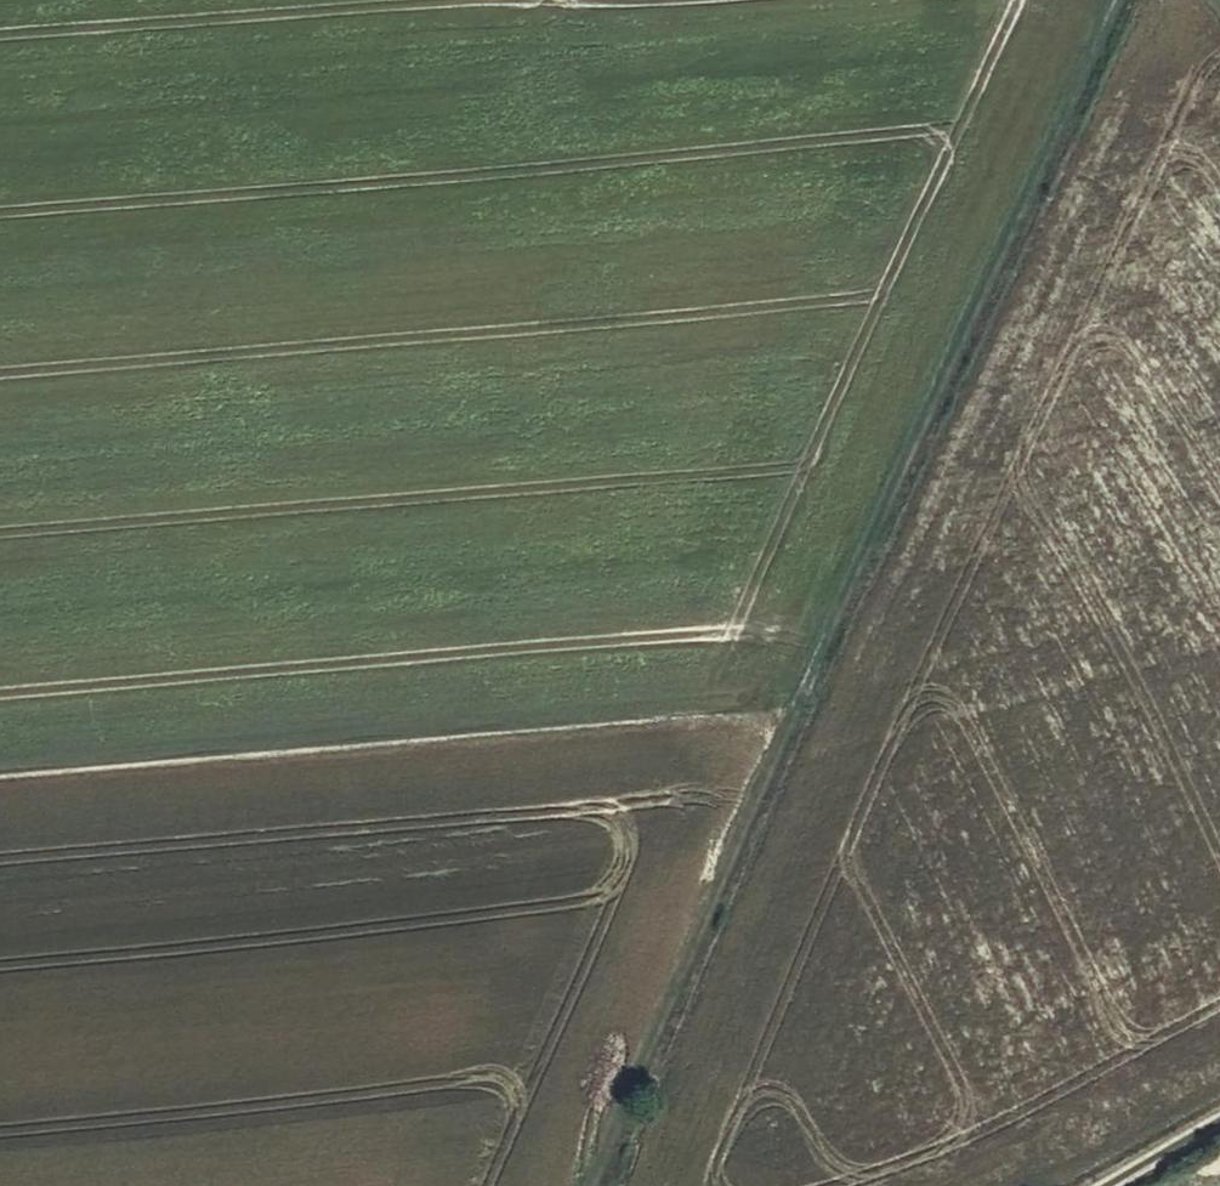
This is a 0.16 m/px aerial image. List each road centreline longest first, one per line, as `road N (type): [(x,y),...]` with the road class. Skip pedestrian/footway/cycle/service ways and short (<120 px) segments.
road 1 (track): [(585,1185),(742,823),(1123,0)]
road 2 (track): [(1108,1185),(1219,1128)]

